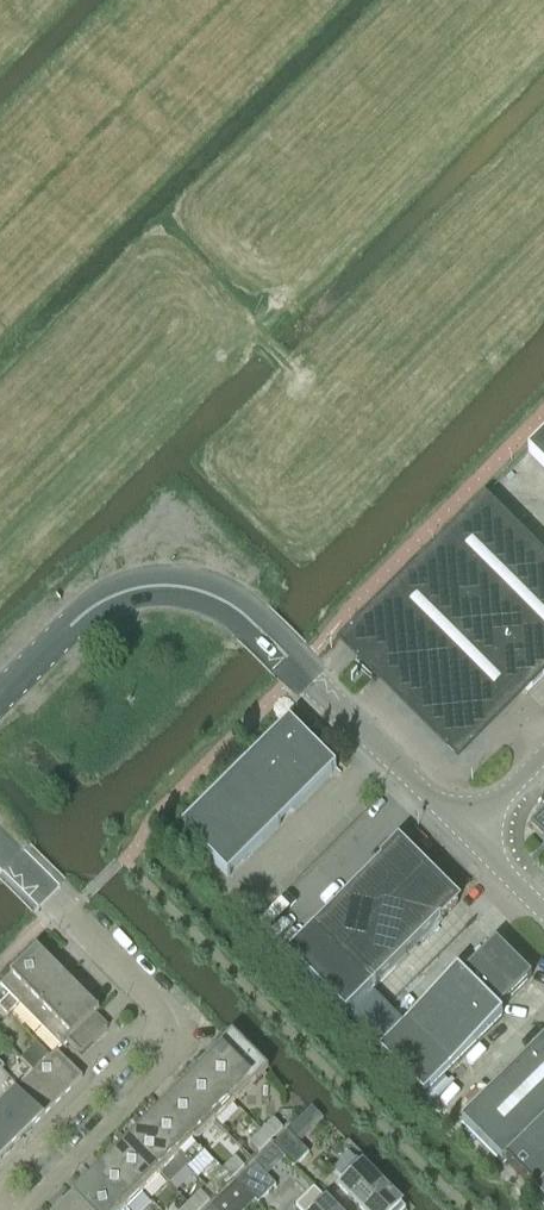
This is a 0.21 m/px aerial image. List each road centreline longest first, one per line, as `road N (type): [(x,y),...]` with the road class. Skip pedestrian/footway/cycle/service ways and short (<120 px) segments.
road 1 (residential): [(0,1208),(181,1030),(0,849)]
road 2 (tertiary): [(0,698),(78,620),(127,590),(190,588),(252,621)]
road 3 (tertiary): [(465,833),(252,621)]

